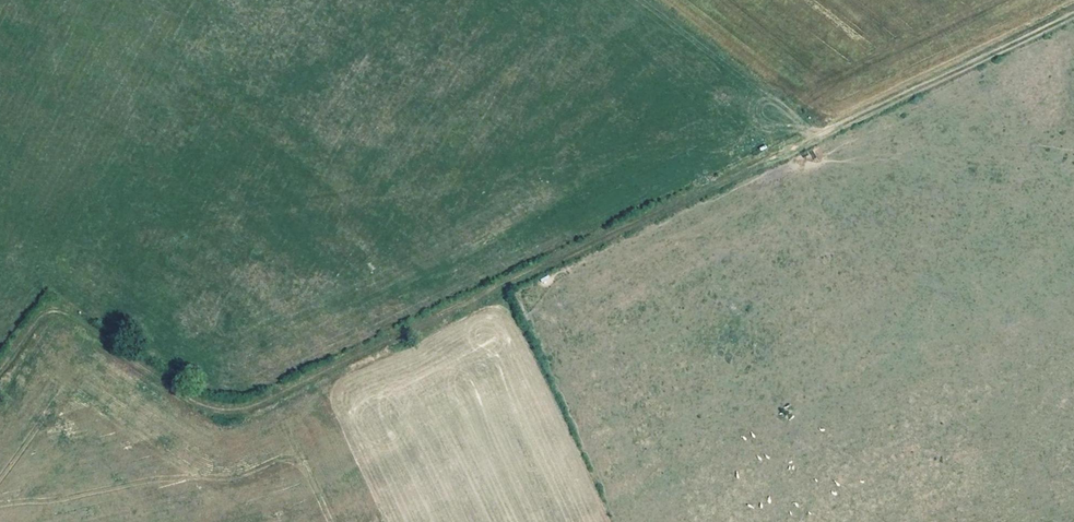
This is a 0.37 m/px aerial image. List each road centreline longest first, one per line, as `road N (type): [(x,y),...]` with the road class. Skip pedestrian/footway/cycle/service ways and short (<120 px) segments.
road 1 (track): [(0,368),(41,313),(56,310),(186,395),(238,411),(1073,14)]

